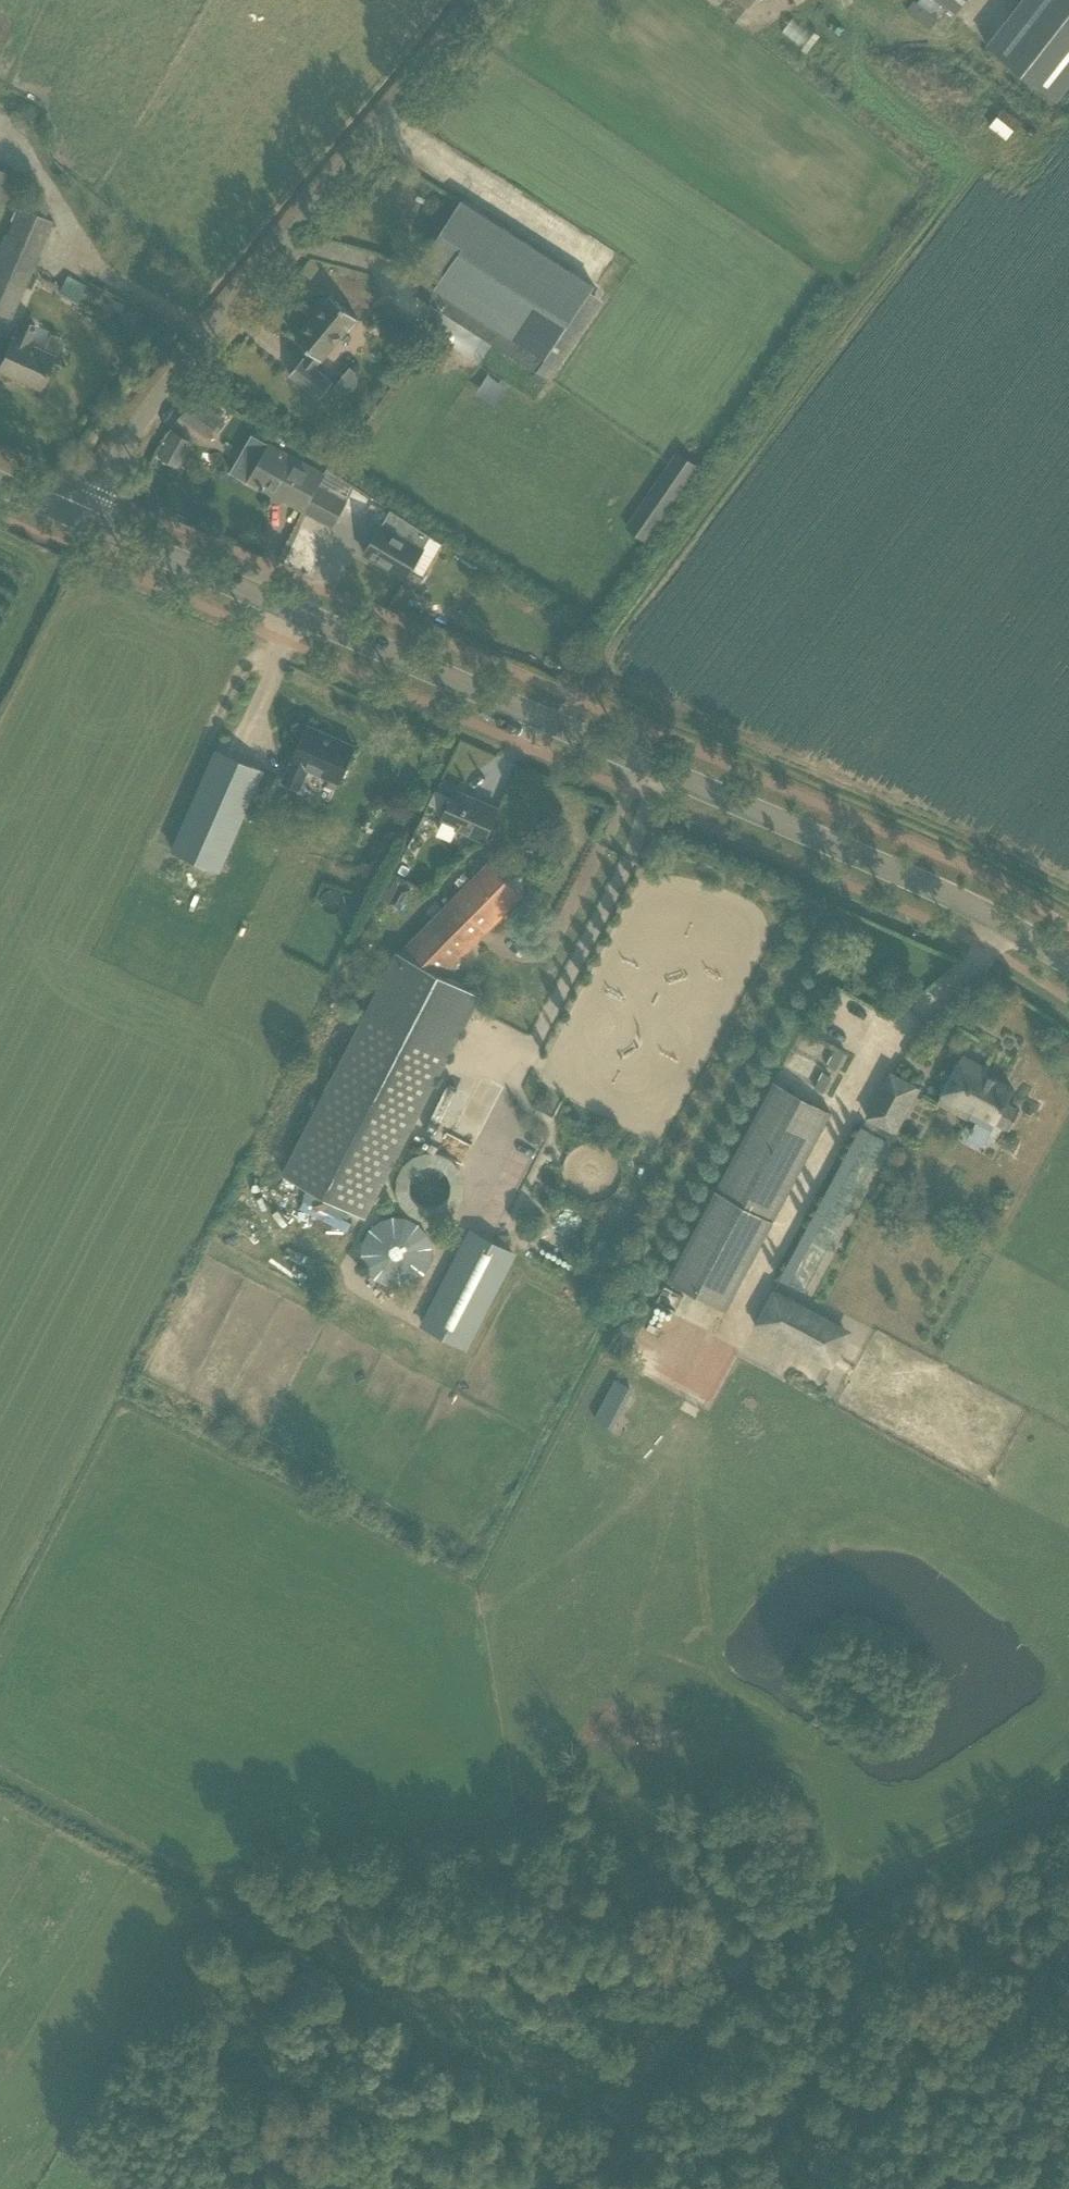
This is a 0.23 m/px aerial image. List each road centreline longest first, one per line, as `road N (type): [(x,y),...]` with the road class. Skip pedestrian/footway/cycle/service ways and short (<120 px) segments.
road 1 (tertiary): [(1068,964),(938,890),(87,521)]
road 2 (unclassified): [(87,521),(132,434),(200,343),(483,0)]

